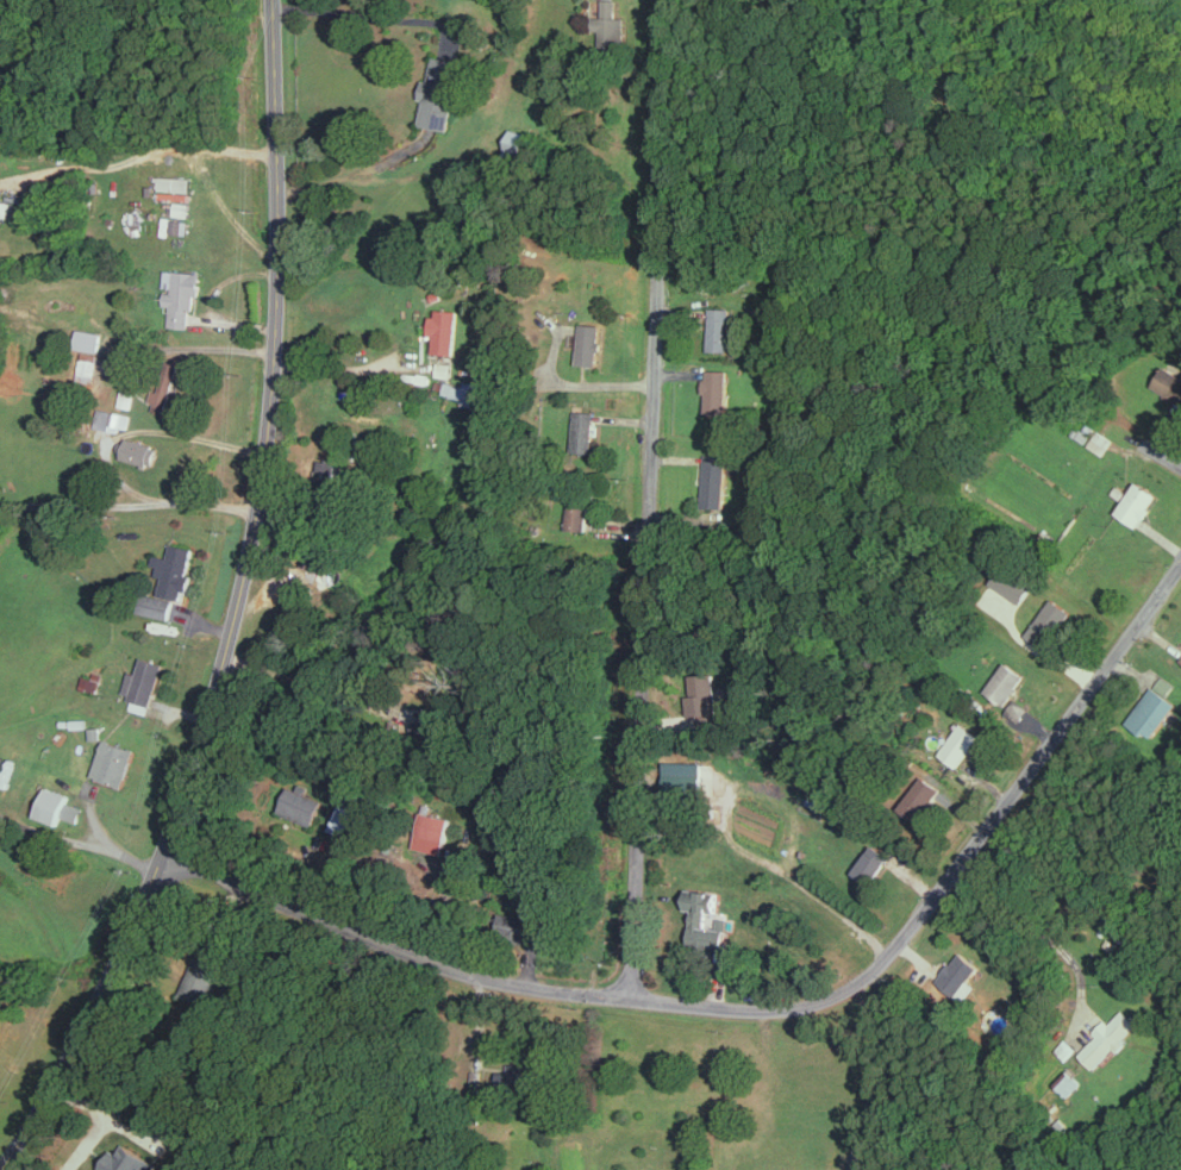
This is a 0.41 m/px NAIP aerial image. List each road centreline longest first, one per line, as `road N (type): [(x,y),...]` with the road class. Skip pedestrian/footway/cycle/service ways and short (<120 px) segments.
road 1 (residential): [(161,852),(415,961),(515,986),(738,1014),(802,1011),(844,995),(887,955),(1180,564)]
road 2 (residential): [(3,1169),(88,1026),(133,926),(227,647),(263,470),(277,295),(274,0)]
road 3 (residential): [(632,999),(665,0)]

